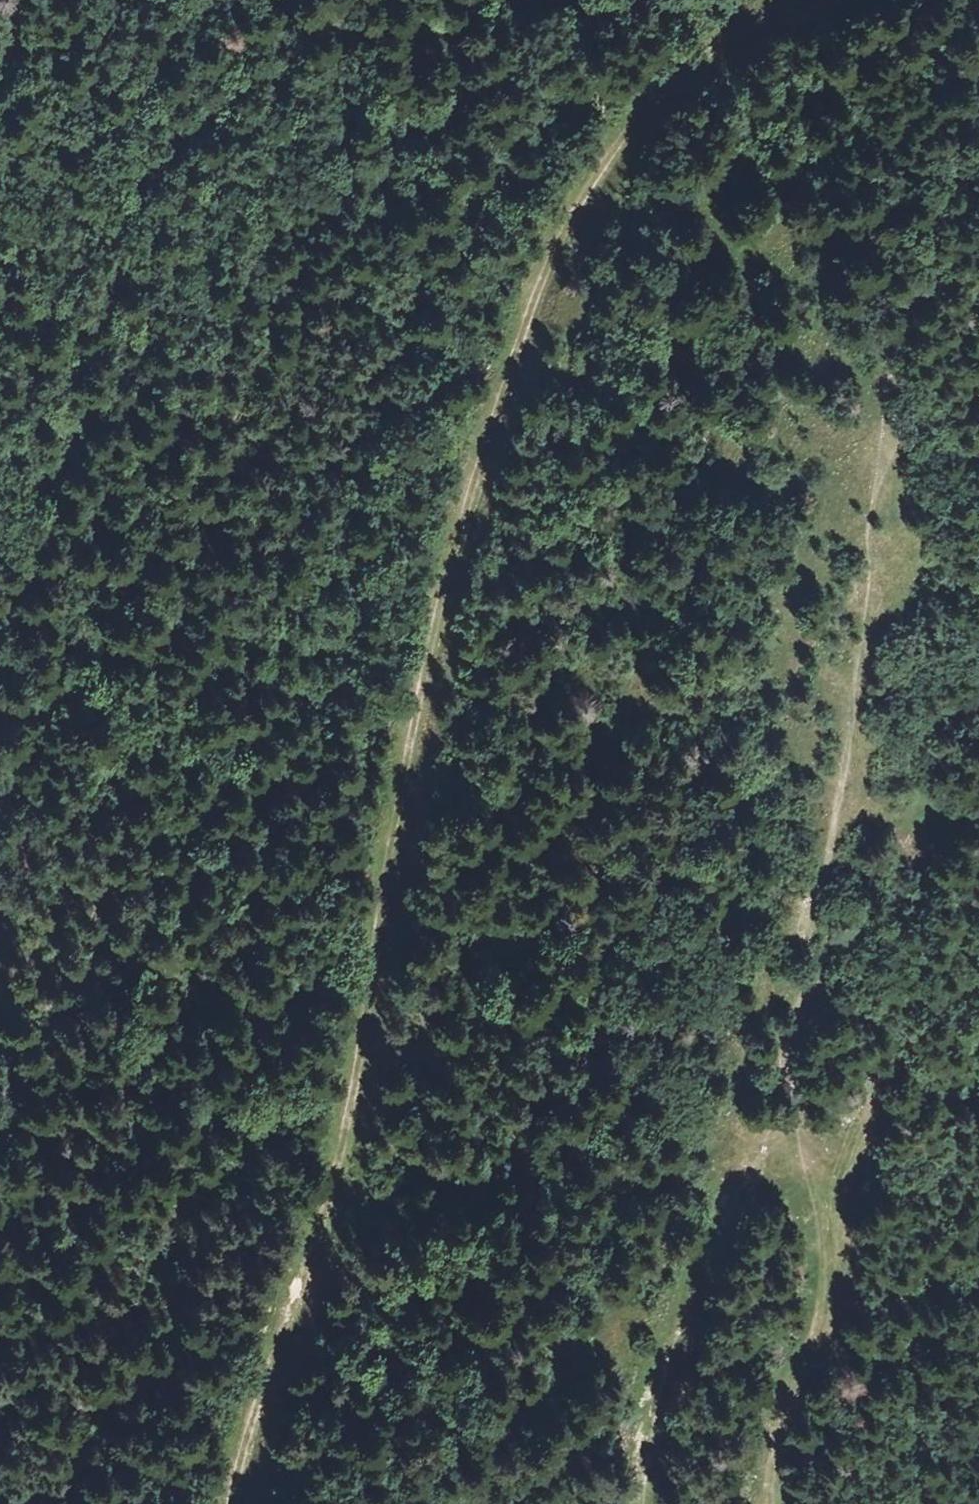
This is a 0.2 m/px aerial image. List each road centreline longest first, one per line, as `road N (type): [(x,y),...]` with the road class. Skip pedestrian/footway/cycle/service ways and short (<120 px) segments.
road 1 (track): [(789,0),(698,59),(647,108),(591,183),(522,325),(485,432),(417,715),(335,1149),(228,1503)]
road 2 (track): [(773,1503),(782,1420),(819,1311),(823,1235),(807,1173),(781,1153),(764,1155),(728,1181),(703,1233),(658,1381),(645,1503)]

